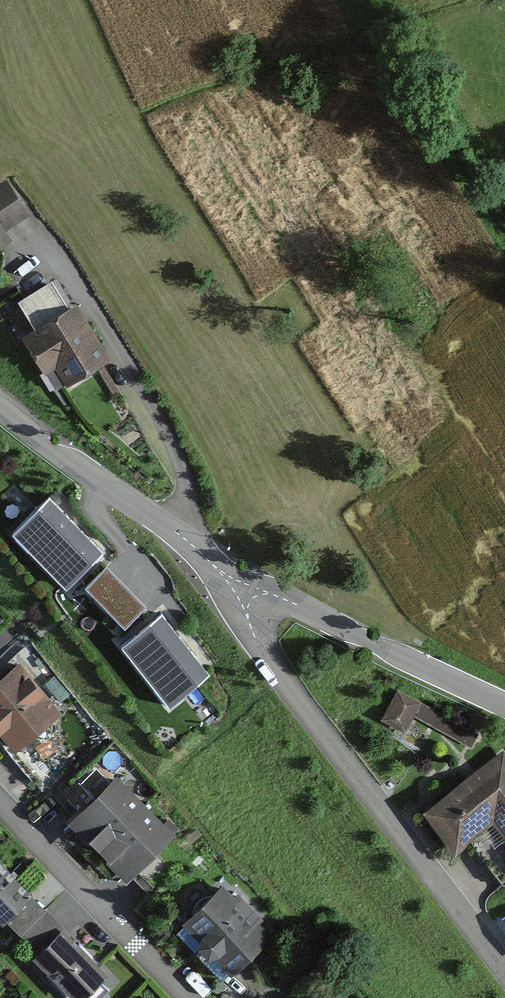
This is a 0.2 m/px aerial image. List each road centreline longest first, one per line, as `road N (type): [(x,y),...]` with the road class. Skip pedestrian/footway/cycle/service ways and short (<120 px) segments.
road 1 (residential): [(504,976),(196,549)]
road 2 (unclassified): [(196,549),(369,643),(504,706)]
road 3 (residential): [(60,266),(179,465),(196,549)]
road 4 (residential): [(0,800),(188,997)]
road 5 (unclassified): [(0,405),(196,549)]

